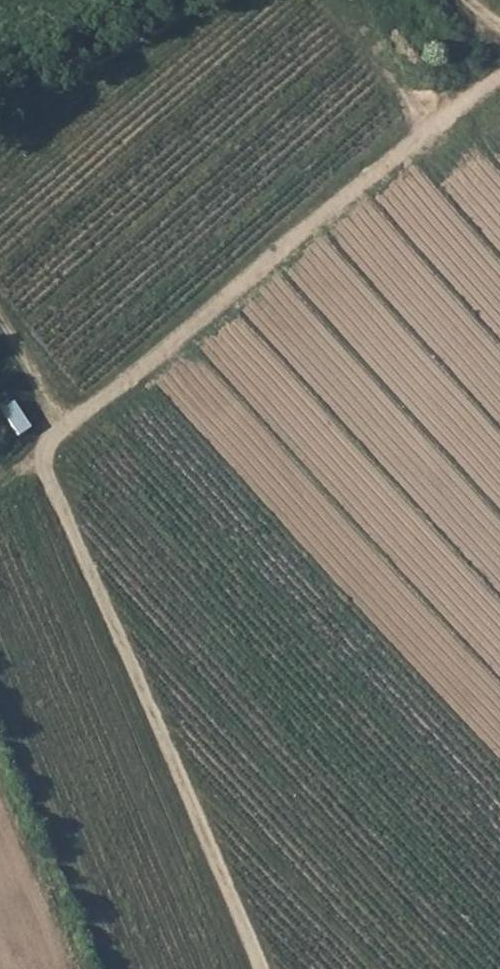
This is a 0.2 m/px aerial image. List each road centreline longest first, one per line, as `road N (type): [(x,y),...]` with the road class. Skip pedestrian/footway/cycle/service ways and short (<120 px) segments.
road 1 (track): [(207,0),(0,110)]

